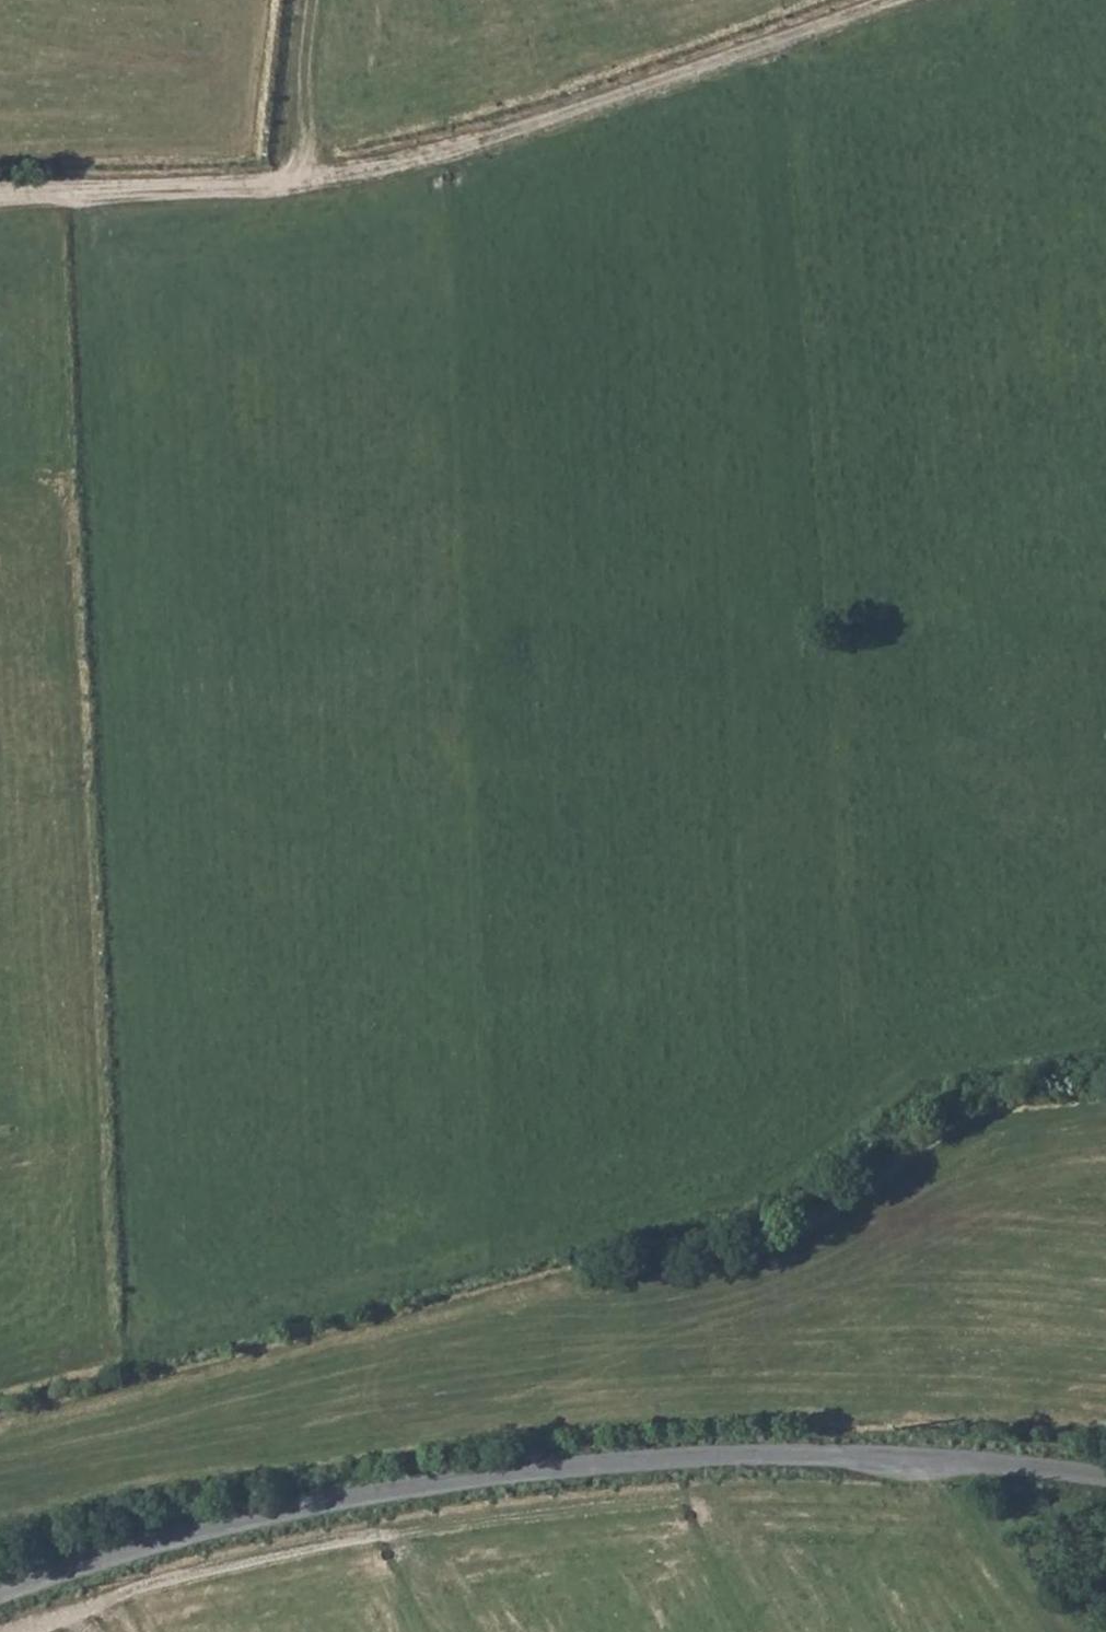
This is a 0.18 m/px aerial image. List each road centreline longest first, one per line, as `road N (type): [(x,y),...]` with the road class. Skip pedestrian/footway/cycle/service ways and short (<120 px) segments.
road 1 (unclassified): [(0,1595),(218,1526),(520,1473),(757,1455),(974,1462),(1105,1477)]
road 2 (track): [(894,0),(463,146),(334,179),(0,194)]
road 3 (track): [(463,146),(463,0)]

